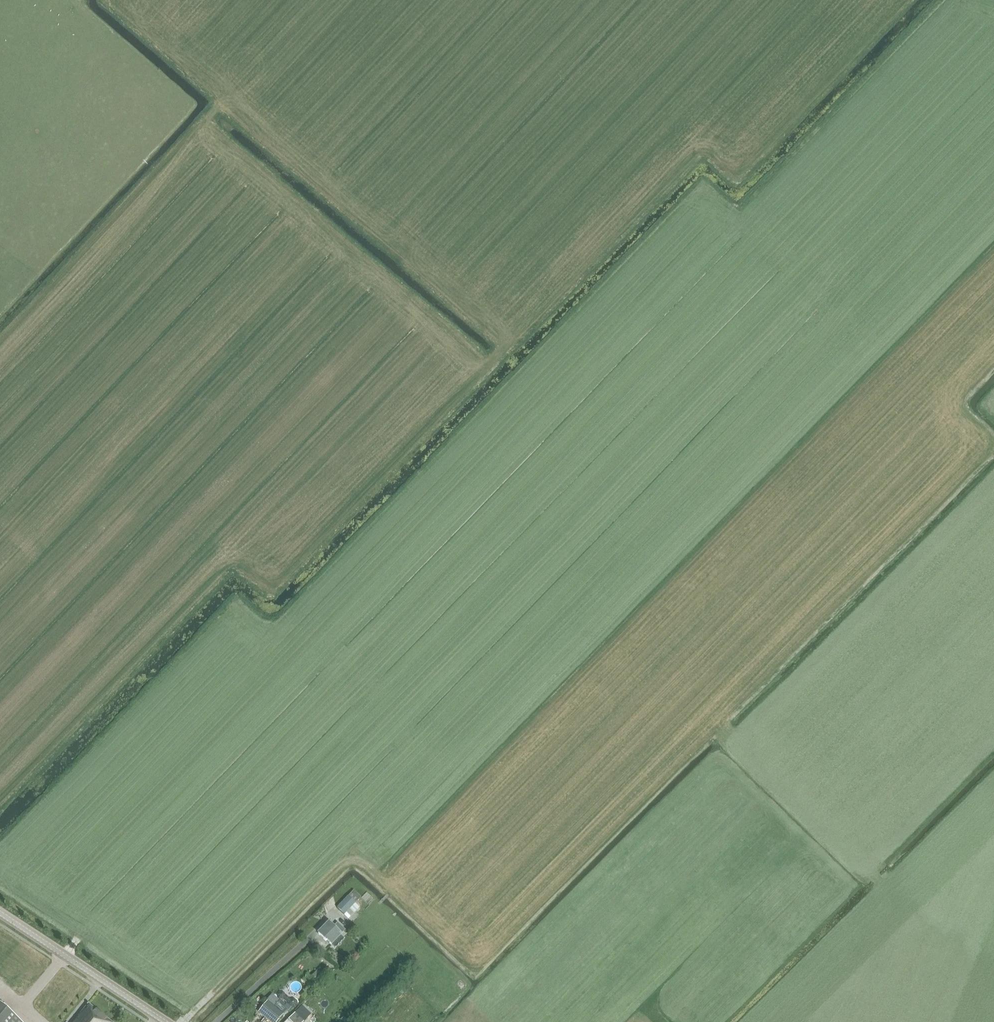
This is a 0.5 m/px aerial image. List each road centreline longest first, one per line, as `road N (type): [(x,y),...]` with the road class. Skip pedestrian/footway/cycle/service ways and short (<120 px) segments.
road 1 (tertiary): [(166,1021),(0,914)]

